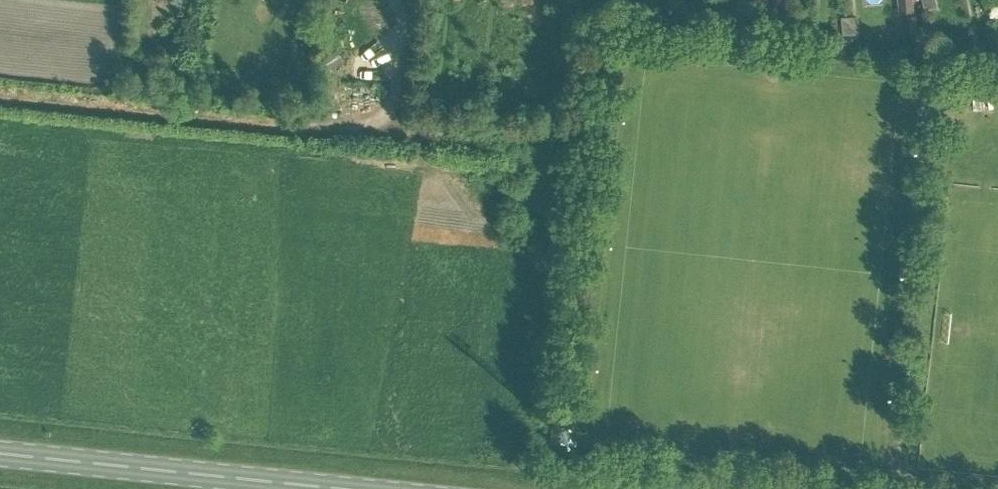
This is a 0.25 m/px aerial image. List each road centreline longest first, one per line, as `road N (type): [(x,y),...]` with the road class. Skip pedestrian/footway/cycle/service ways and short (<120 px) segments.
road 1 (primary): [(366,488),(0,451)]

